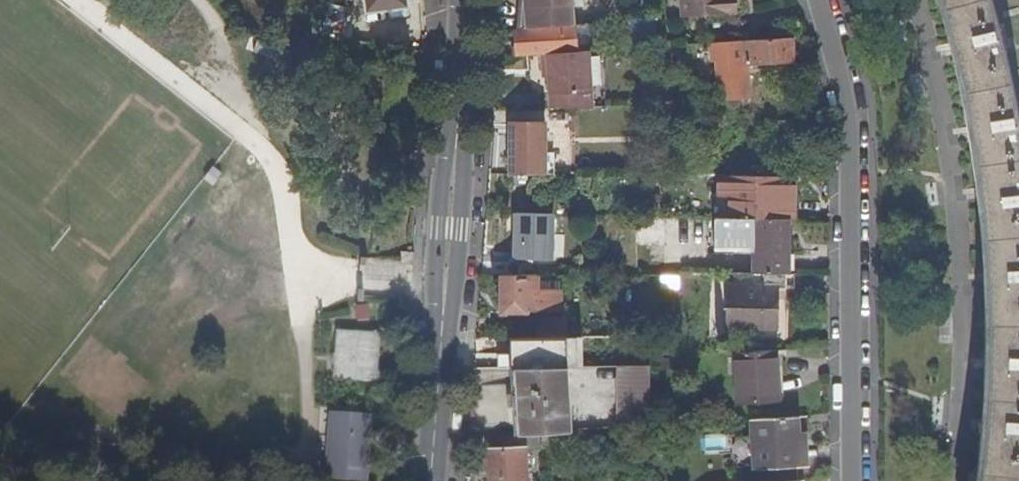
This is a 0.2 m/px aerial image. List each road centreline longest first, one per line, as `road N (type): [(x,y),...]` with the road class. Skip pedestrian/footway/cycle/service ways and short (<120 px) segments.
road 1 (residential): [(914,0),(946,126),(961,238),(962,428),(953,480)]
road 2 (residential): [(848,480),(851,176),(819,0)]
road 3 (unclassified): [(423,480),(458,0)]

